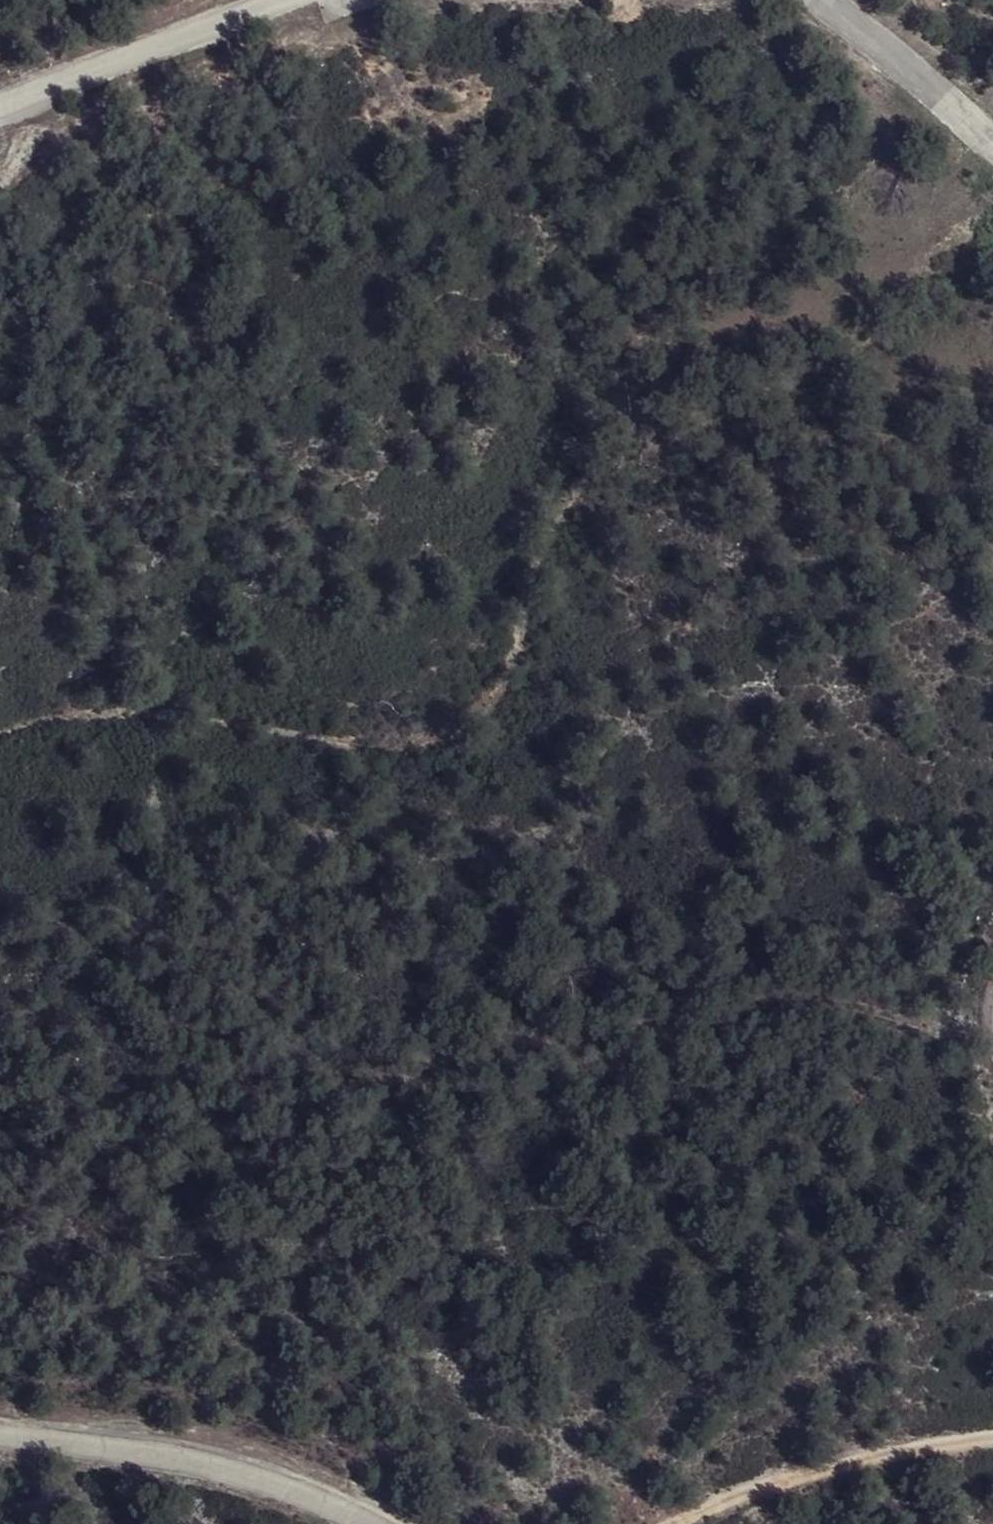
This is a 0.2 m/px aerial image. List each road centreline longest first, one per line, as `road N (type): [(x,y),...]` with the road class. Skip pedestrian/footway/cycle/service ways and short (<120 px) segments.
road 1 (unclassified): [(364,1523),(197,1465),(0,1438)]
road 2 (unclassified): [(0,107),(317,0)]
road 3 (track): [(685,1523),(848,1464),(992,1439)]
road 4 (unclassified): [(823,0),(992,144)]

